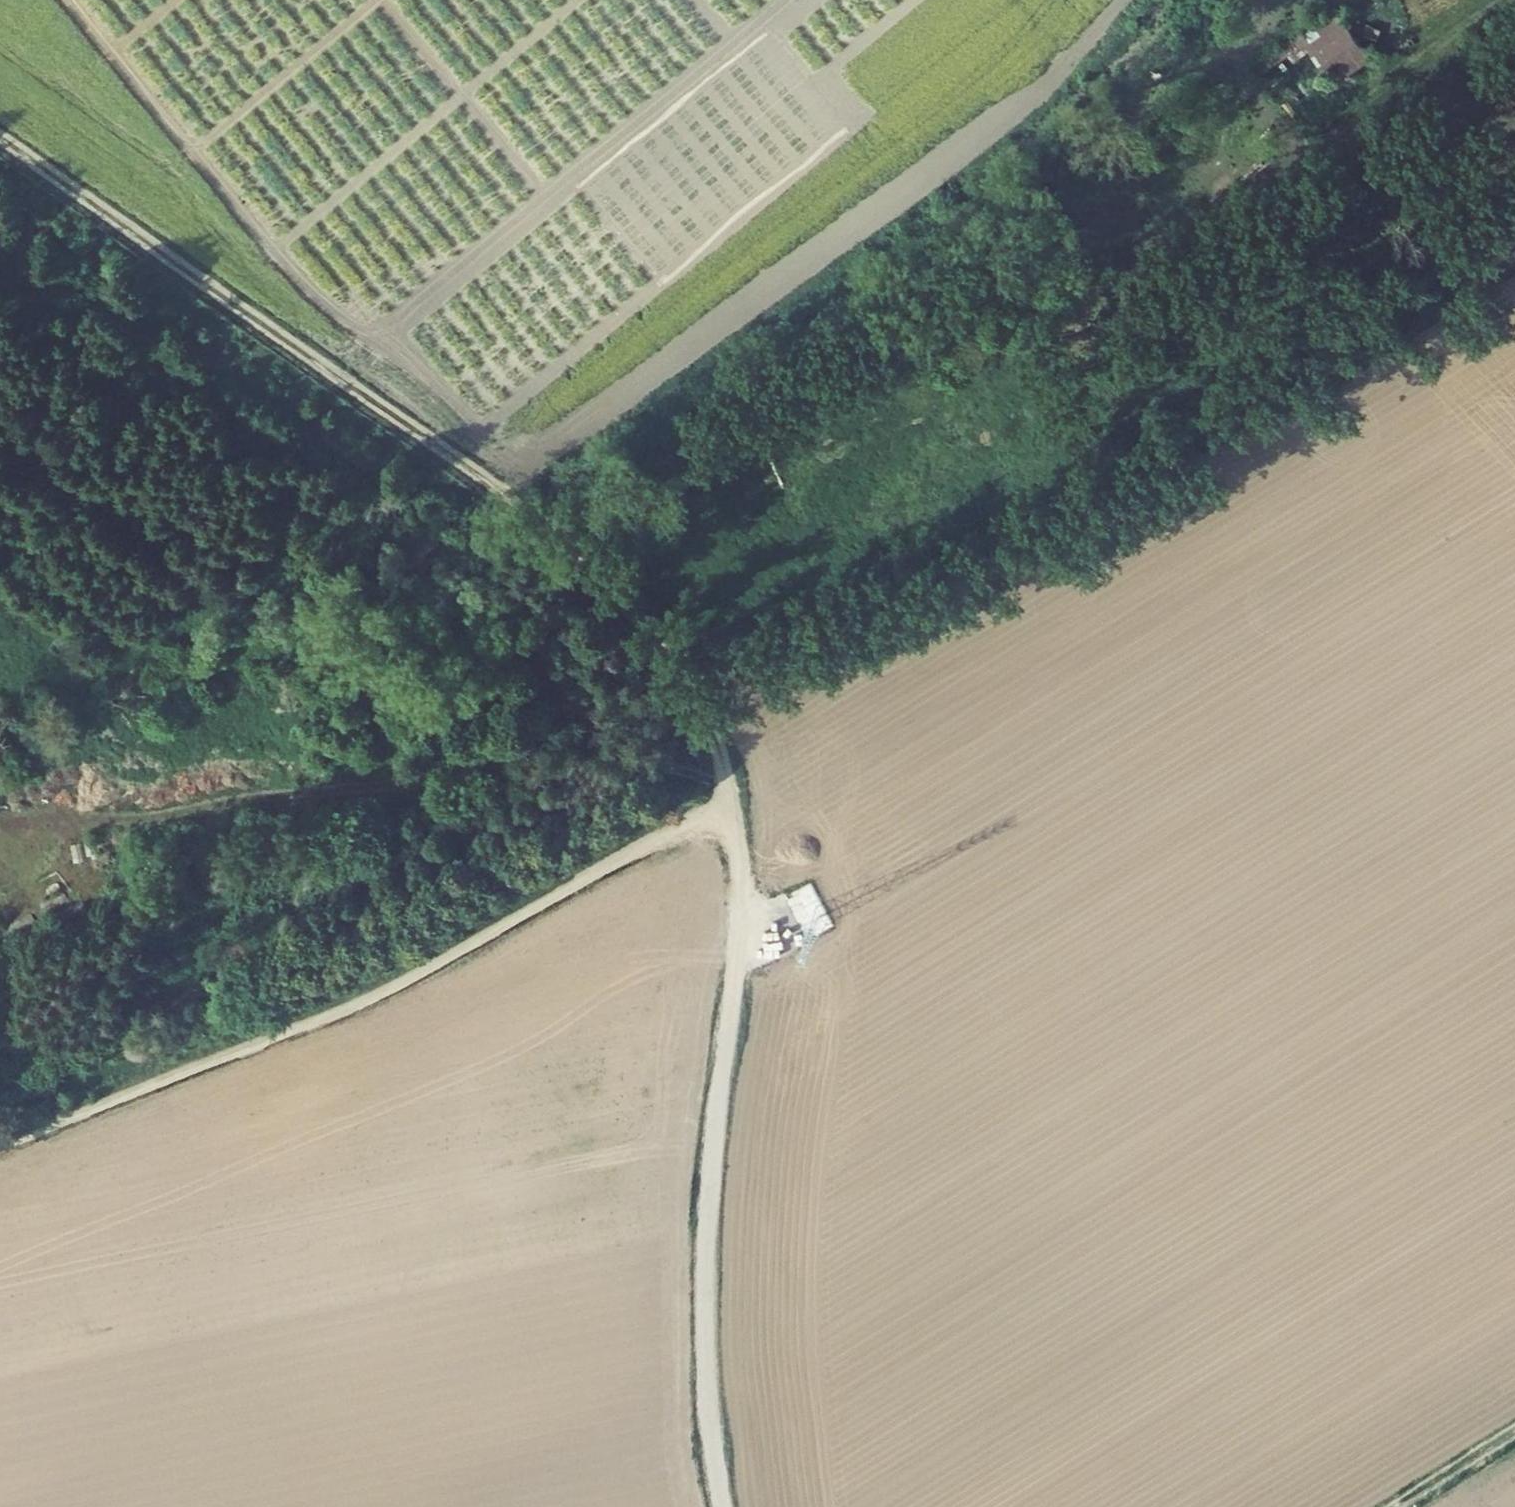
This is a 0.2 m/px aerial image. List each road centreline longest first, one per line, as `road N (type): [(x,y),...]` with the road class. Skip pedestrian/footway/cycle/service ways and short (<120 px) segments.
road 1 (unclassified): [(0,137),(592,564),(680,676),(715,743),(732,803)]
road 2 (unclassified): [(732,803),(378,993),(0,1143)]
road 3 (unclassified): [(732,803),(740,918),(712,1158),(704,1320),(721,1506)]
road 4 (track): [(1514,1432),(1396,1506)]

